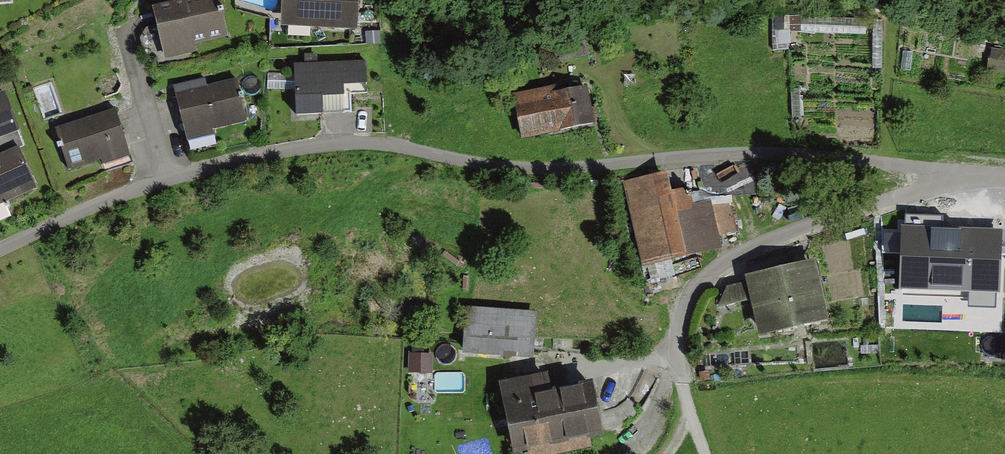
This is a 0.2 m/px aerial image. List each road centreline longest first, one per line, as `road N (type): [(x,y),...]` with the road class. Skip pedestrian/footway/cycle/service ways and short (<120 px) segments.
road 1 (residential): [(0,251),(131,190),(346,142),(543,169),(763,150),(928,167),(950,183)]
road 2 (residential): [(950,183),(726,261),(695,287),(683,314),(676,349),(684,397)]

